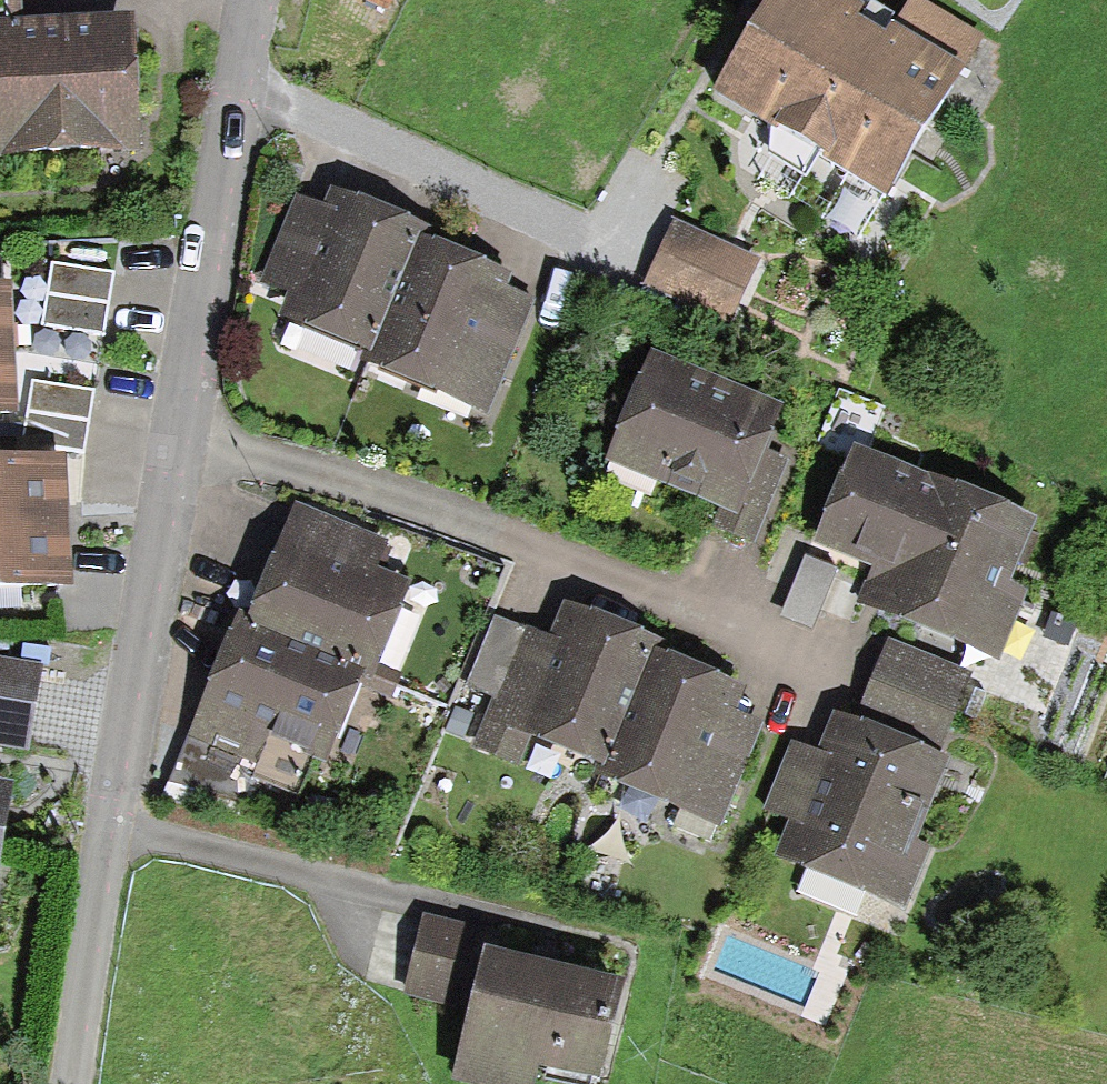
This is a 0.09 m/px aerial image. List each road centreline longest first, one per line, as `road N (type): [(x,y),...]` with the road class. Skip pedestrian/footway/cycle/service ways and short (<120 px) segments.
road 1 (residential): [(70,1083),(120,830),(255,0)]

